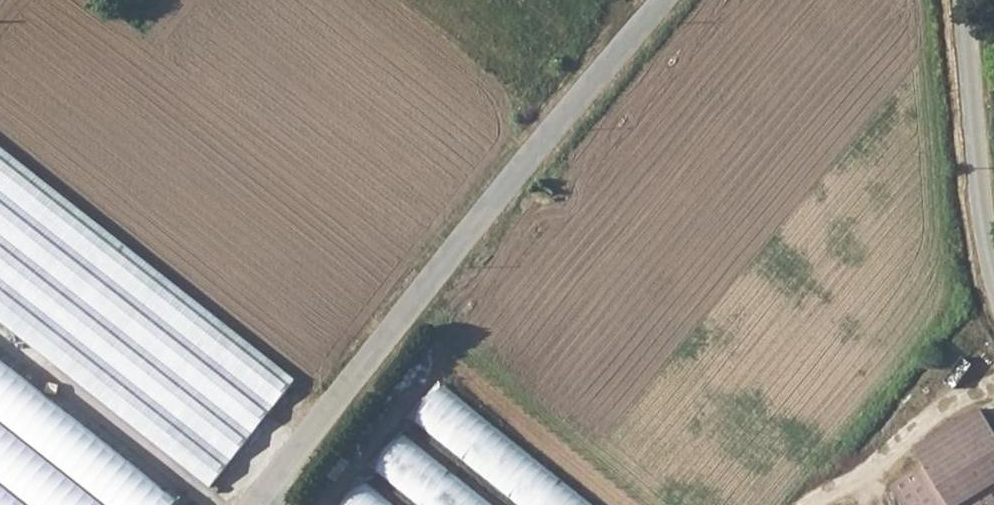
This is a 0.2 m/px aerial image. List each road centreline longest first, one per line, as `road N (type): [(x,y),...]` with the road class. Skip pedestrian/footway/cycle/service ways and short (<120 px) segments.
road 1 (unclassified): [(257,504),(509,182),(663,0)]
road 2 (unclassified): [(960,0),(993,279)]

